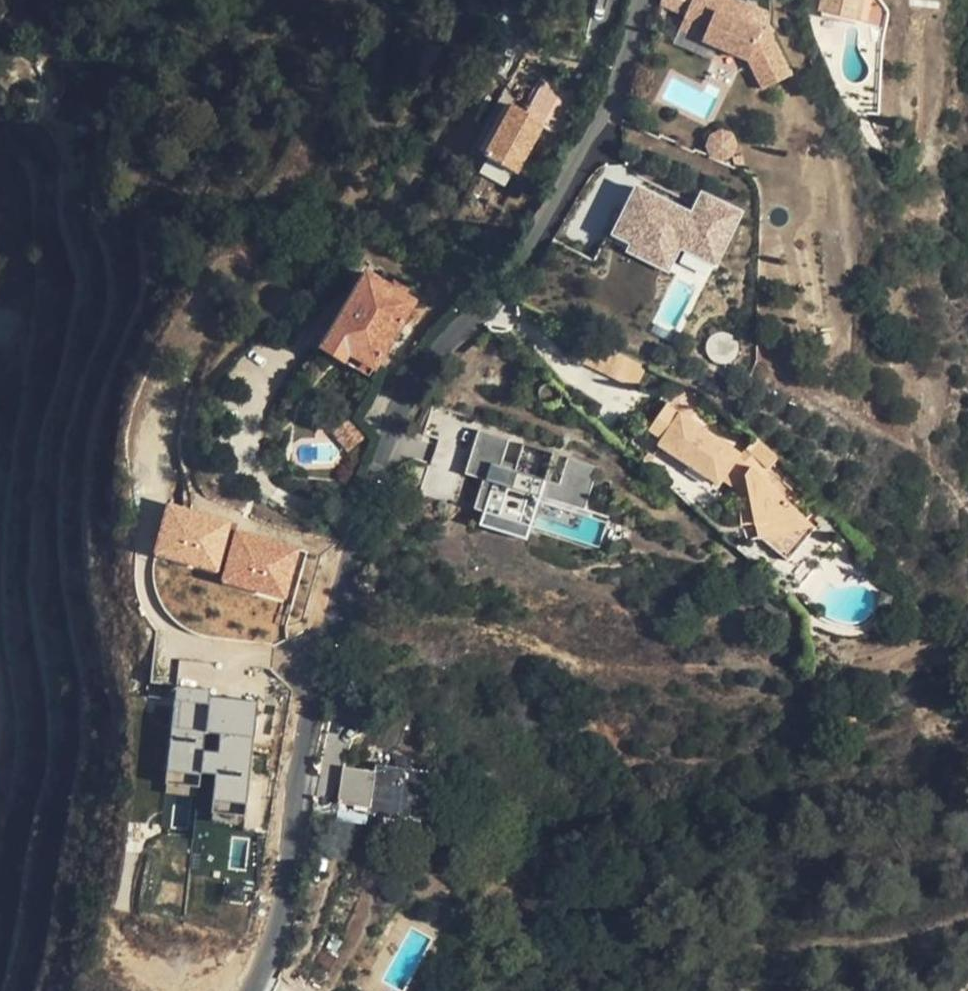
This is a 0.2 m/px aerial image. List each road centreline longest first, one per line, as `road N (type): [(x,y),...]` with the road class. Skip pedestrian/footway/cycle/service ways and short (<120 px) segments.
road 1 (unclassified): [(251,990),(281,905),(339,604),(395,419),(427,363),(509,277),(606,115),(646,0)]

